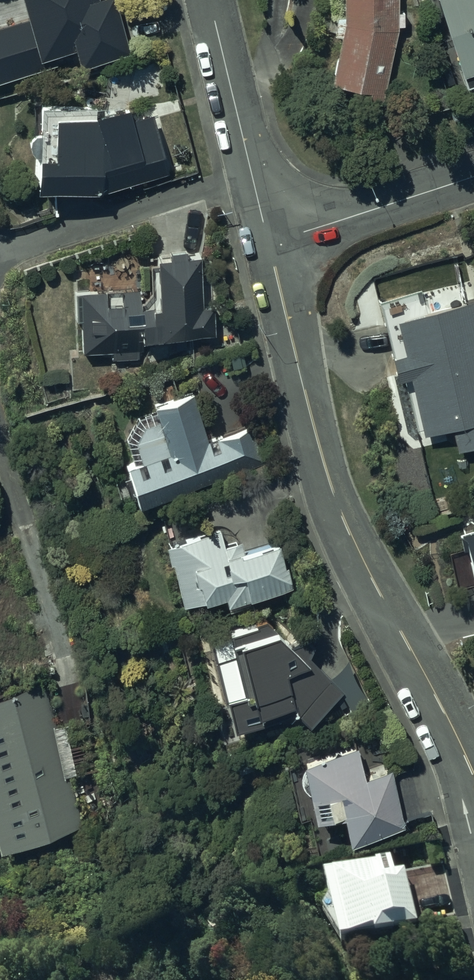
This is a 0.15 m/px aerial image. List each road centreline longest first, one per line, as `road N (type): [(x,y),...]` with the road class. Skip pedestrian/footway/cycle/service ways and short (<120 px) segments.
road 1 (residential): [(269,244),(344,518),(458,732)]
road 2 (residential): [(208,0),(269,244)]
road 3 (residential): [(269,244),(473,176)]

